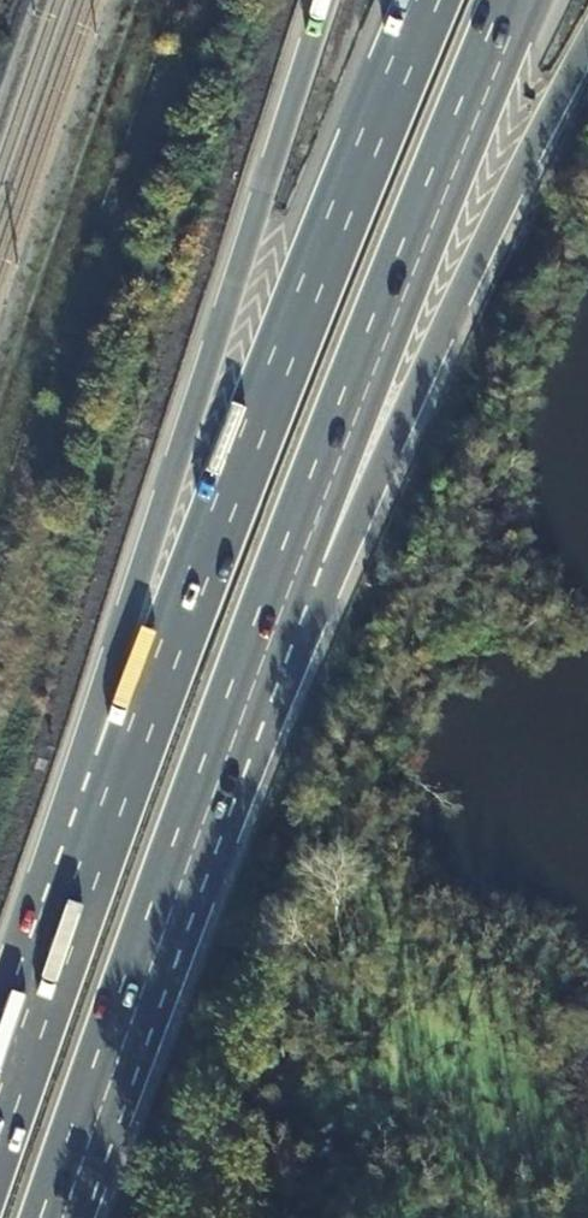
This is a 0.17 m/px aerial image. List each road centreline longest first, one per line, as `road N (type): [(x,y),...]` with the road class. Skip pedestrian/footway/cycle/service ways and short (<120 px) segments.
road 1 (motorway): [(428,0),(256,426),(17,1062)]
road 2 (motorway): [(324,0),(87,744),(17,1062)]
road 3 (motorway): [(143,943),(347,407),(513,0)]
road 4 (motorway): [(143,943),(211,873),(344,573),(397,430),(587,41)]
road 5 (motorway): [(53,1217),(143,943)]

